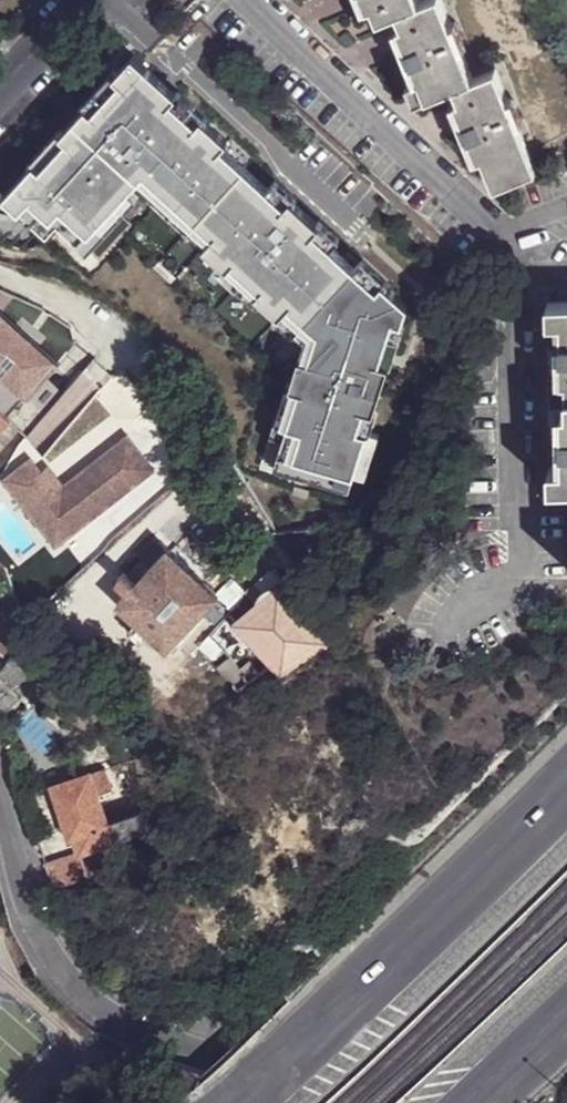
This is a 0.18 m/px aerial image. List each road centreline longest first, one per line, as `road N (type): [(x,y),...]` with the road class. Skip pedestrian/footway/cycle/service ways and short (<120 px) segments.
road 1 (residential): [(0,798),(32,918),(67,985),(118,1028),(323,1102)]
road 2 (trunk): [(566,787),(377,1008)]
road 3 (trunk): [(566,805),(377,1008)]
road 4 (trunk): [(411,1100),(566,953)]
road 5 (trunk): [(411,1100),(566,986)]
road 6 (trunk): [(377,1008),(253,1102)]
road 7 (trunk): [(377,1008),(261,1102)]
road 8 (residential): [(85,0),(0,92)]

